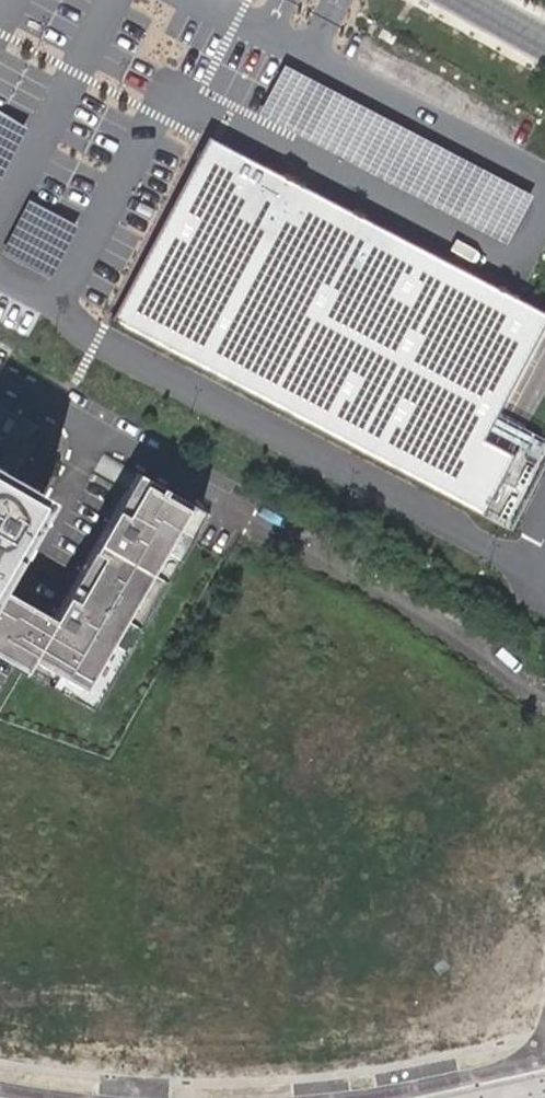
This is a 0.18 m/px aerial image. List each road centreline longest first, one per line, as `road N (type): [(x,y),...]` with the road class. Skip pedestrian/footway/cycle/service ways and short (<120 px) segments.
road 1 (unclassified): [(544,1060),(360,1097)]

